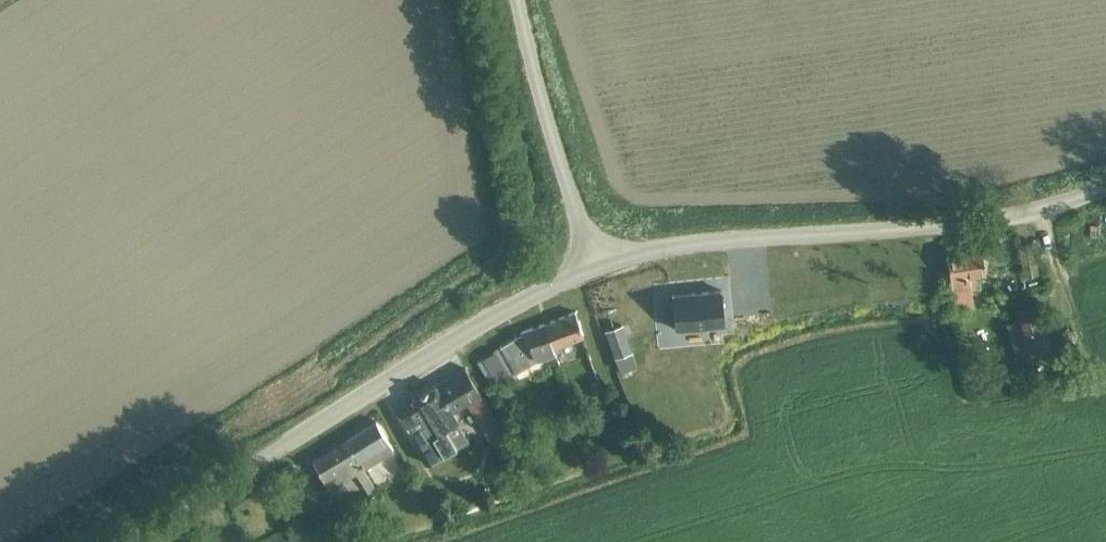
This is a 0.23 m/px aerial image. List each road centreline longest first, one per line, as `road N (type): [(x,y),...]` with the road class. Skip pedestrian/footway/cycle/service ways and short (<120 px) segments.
road 1 (unclassified): [(128,541),(501,311),(597,267)]
road 2 (unclassified): [(597,267),(680,245),(1023,213),(1105,190)]
road 3 (unclassified): [(597,267),(564,178),(518,0)]

